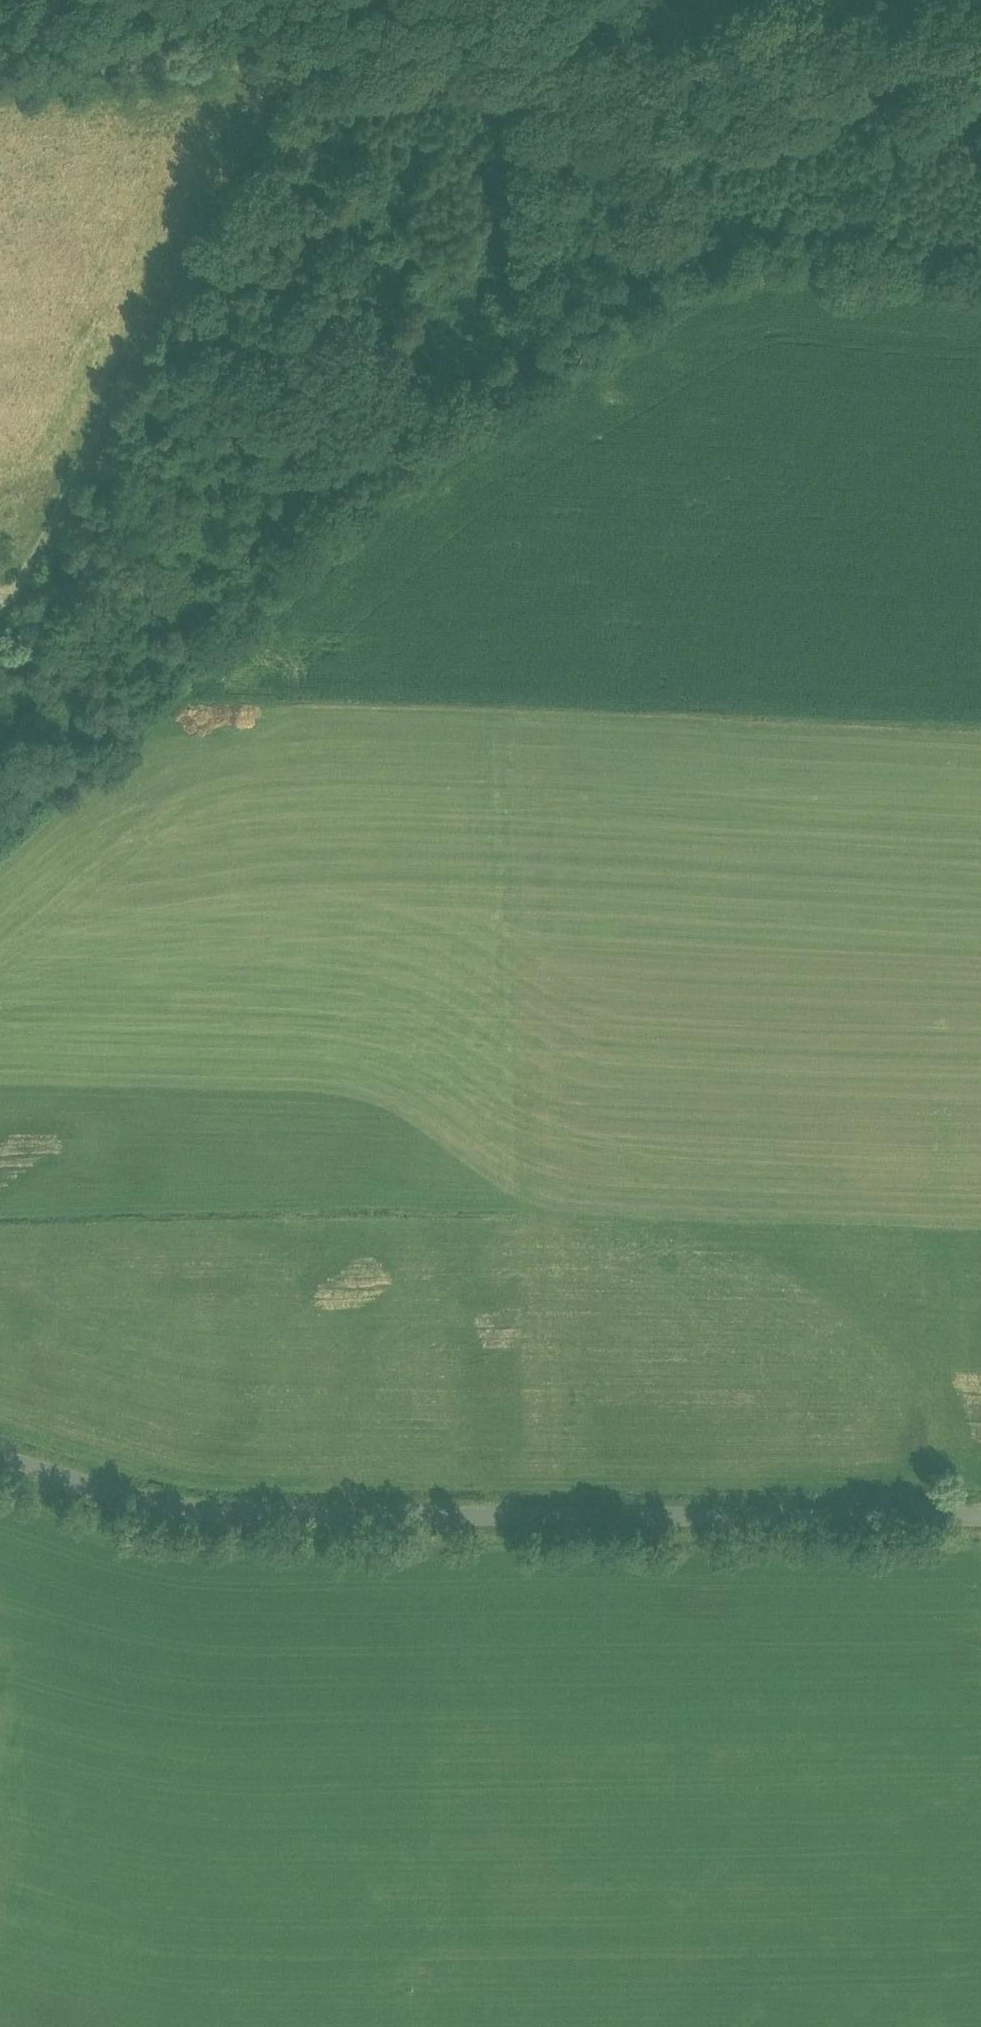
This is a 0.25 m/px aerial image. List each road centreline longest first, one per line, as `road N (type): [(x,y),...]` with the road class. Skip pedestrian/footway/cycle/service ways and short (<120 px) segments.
road 1 (tertiary): [(980,1517),(239,1514),(137,1501),(0,1459)]
road 2 (unclassified): [(616,42),(0,70)]
road 3 (unclassified): [(980,22),(685,36)]

